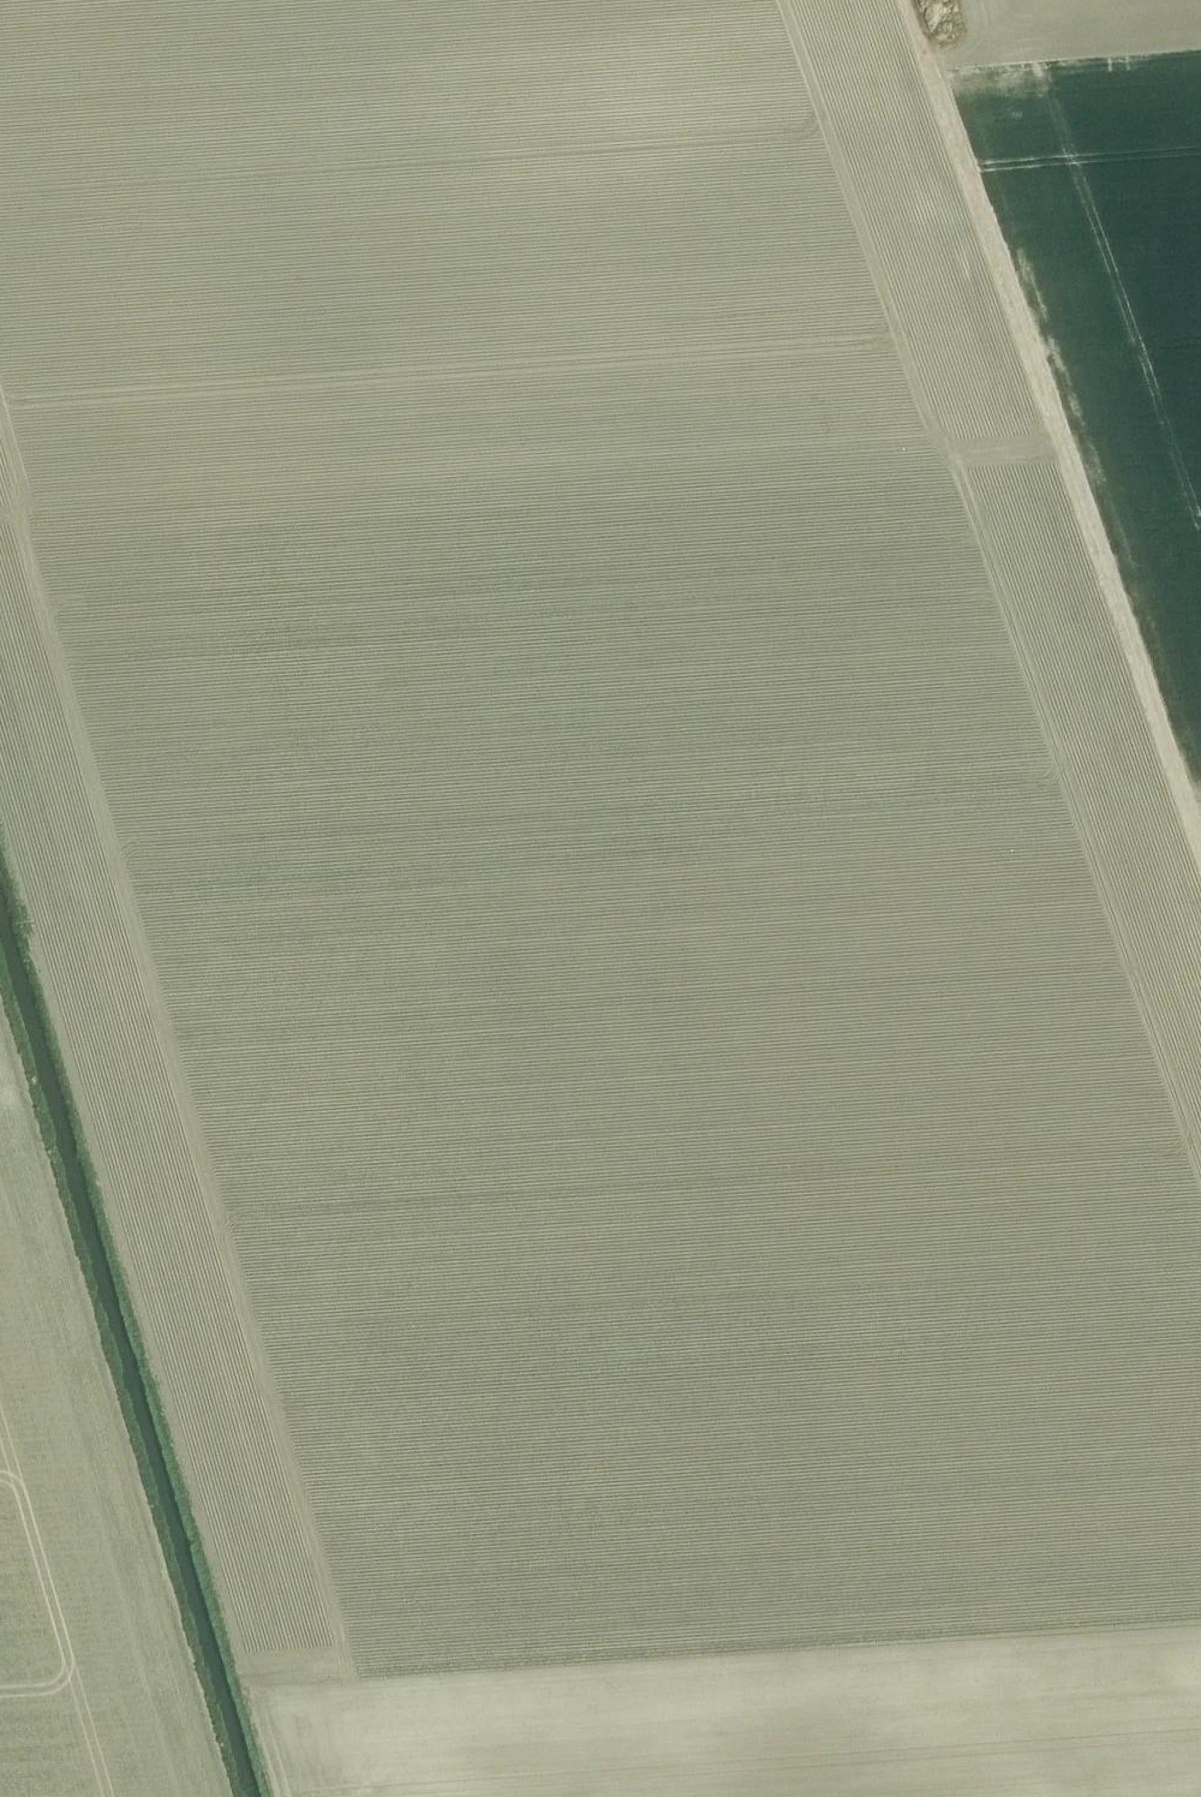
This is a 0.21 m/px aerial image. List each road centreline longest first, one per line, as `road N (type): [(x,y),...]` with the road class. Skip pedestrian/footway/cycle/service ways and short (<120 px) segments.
road 1 (track): [(1200,853),(908,0)]

